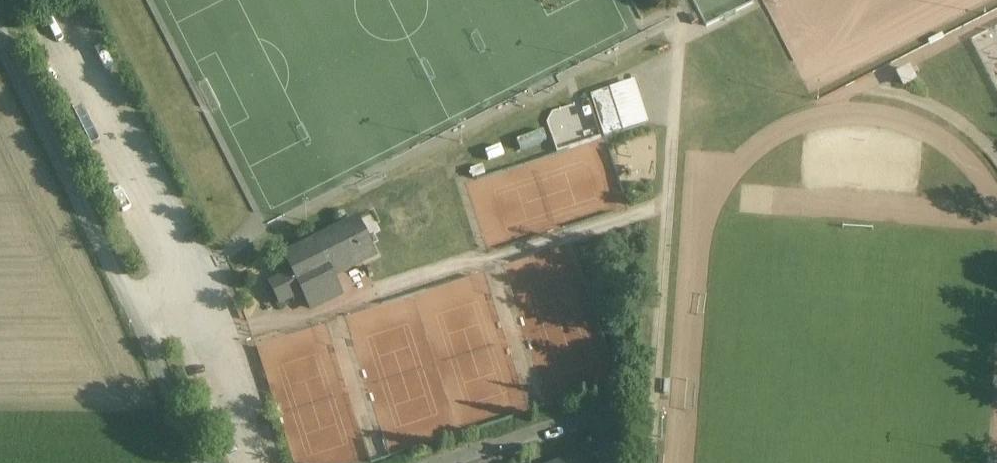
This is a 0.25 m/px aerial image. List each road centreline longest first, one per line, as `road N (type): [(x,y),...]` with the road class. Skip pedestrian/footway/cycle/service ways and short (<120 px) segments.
road 1 (residential): [(0,41),(210,462)]
road 2 (residential): [(444,462),(613,409)]

